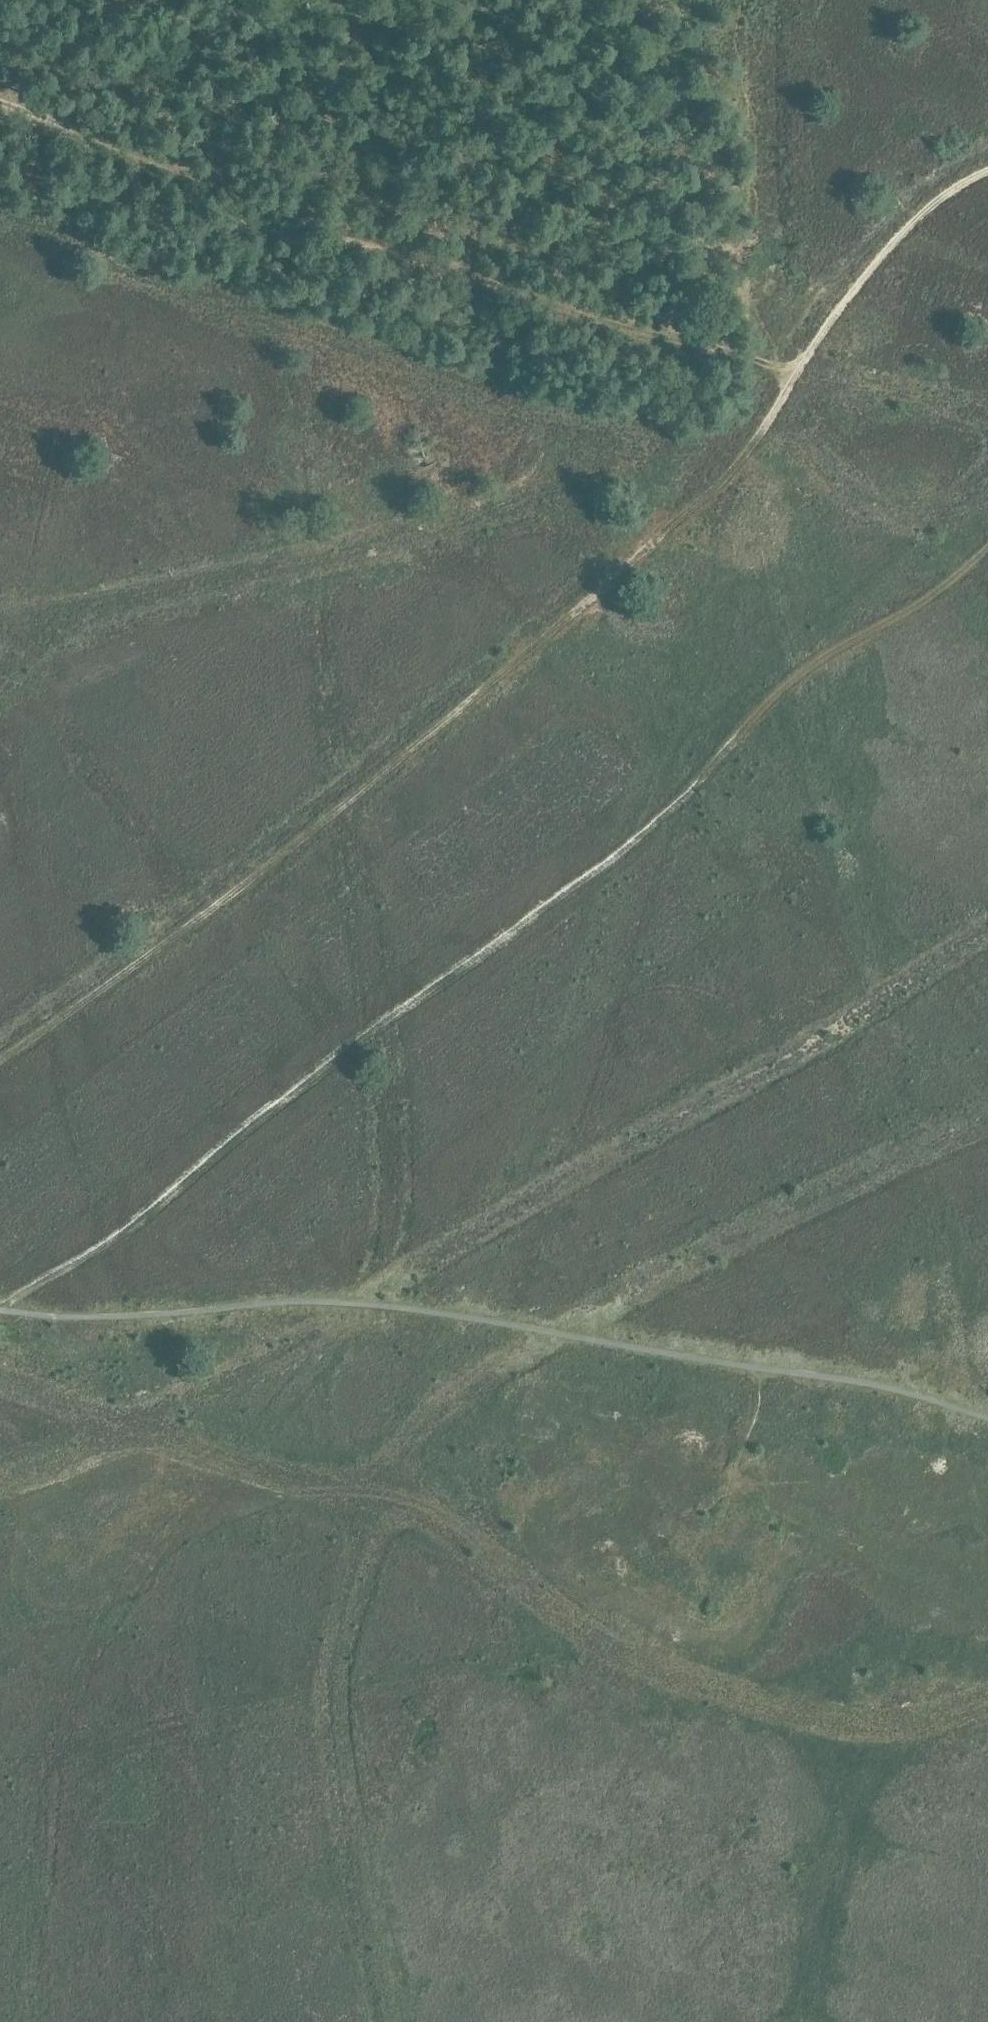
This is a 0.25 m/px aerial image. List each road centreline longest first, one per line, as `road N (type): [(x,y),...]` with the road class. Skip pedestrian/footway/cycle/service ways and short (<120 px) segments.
road 1 (track): [(987,171),(931,206),(892,245),(836,313),(749,450),(674,527),(323,821),(0,1062)]
road 2 (track): [(0,104),(556,308),(796,376)]

